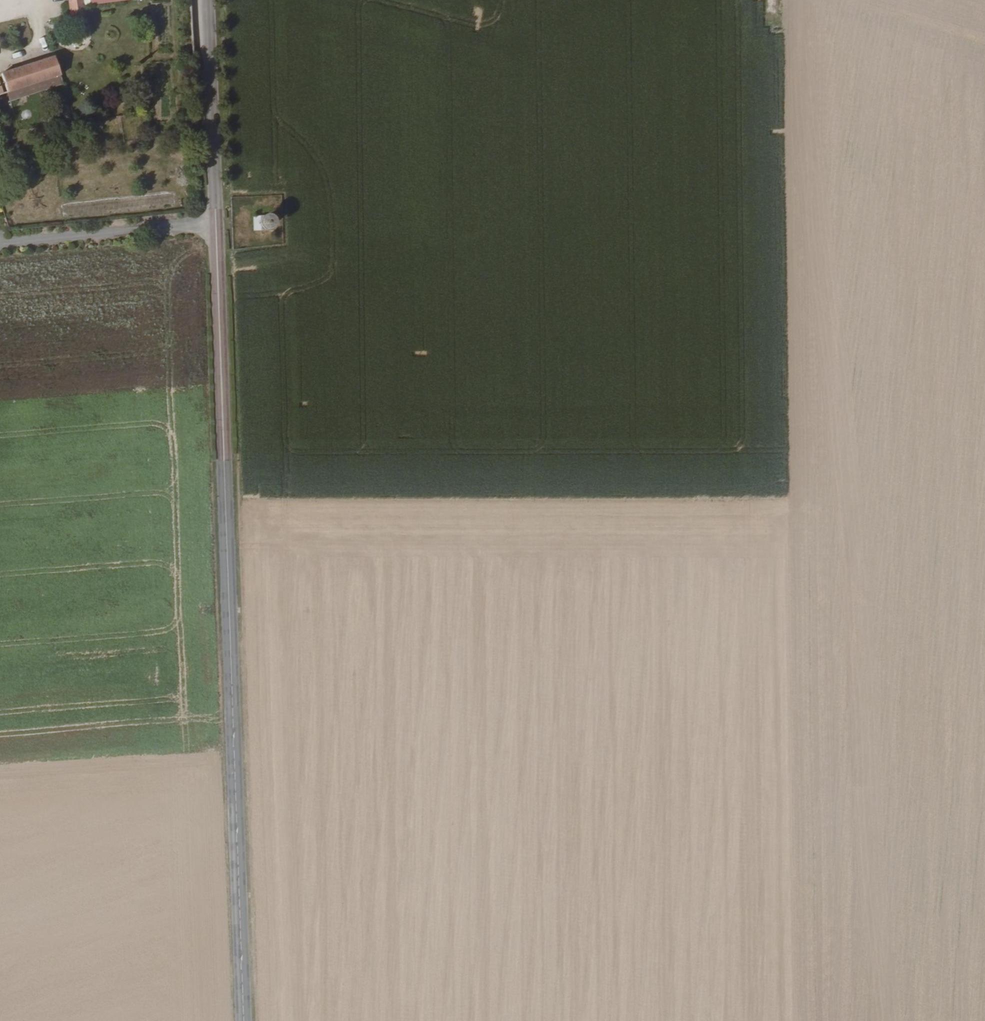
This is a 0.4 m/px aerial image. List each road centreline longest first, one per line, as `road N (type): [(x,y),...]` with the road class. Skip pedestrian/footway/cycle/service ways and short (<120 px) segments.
road 1 (tertiary): [(245,1020),(209,0)]

